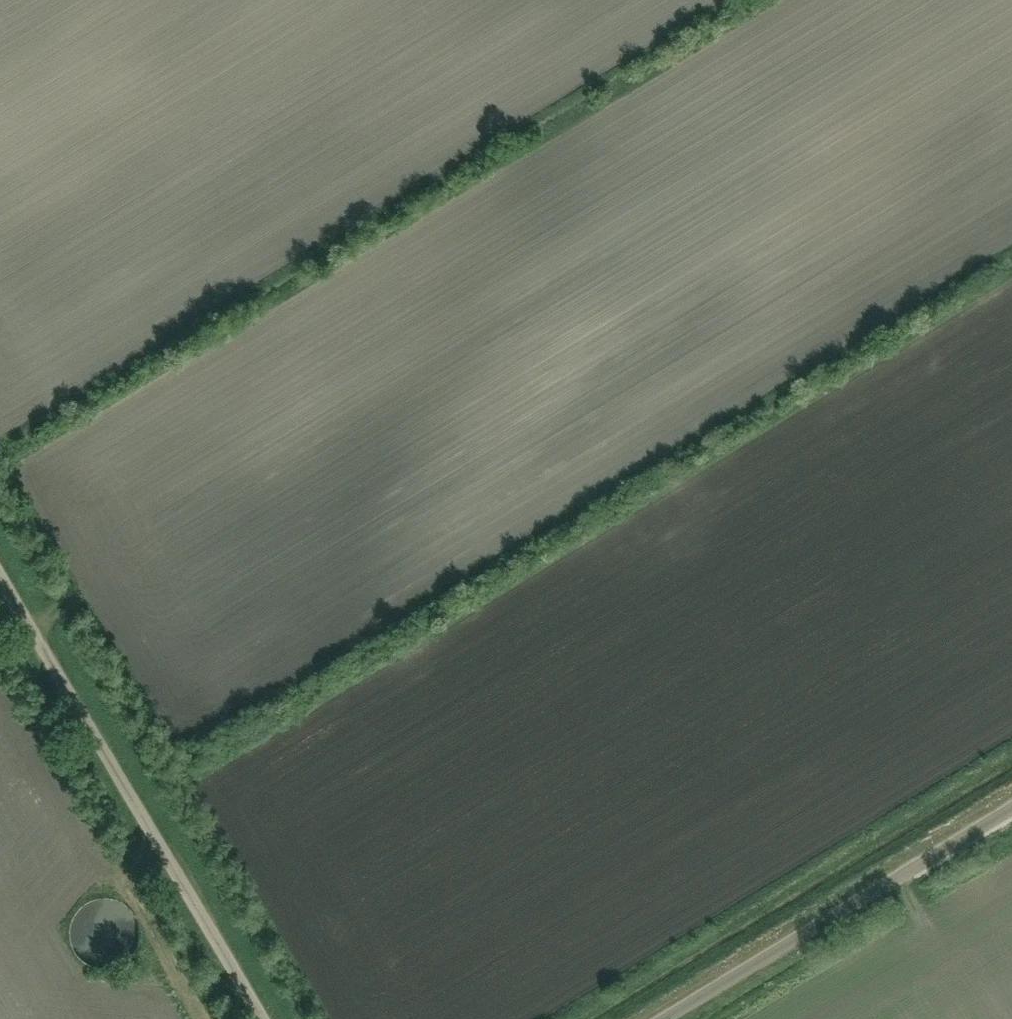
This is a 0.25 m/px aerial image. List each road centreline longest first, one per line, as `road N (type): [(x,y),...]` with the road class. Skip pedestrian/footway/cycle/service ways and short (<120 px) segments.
road 1 (residential): [(268,1018),(0,567)]
road 2 (residential): [(668,1018),(1011,811)]

